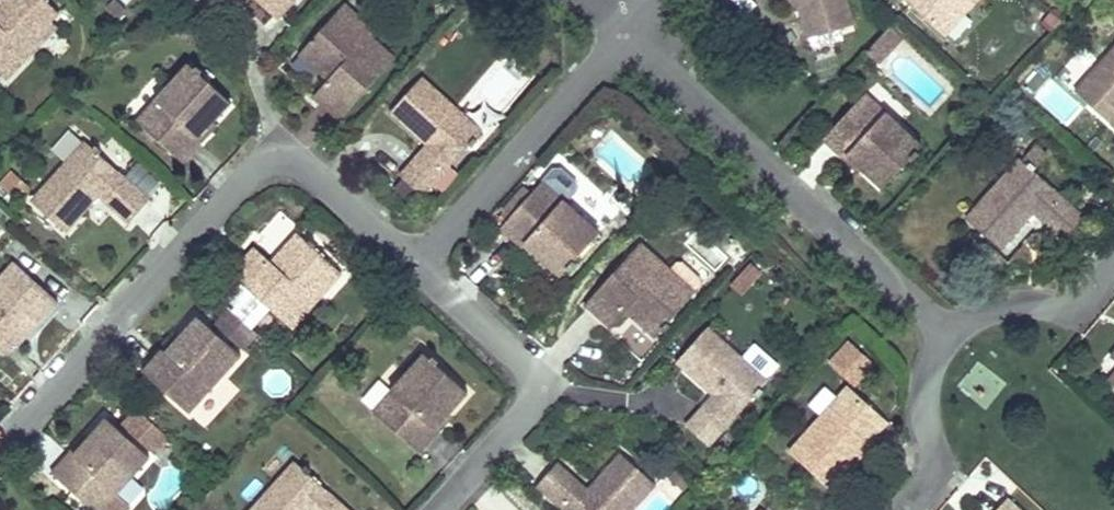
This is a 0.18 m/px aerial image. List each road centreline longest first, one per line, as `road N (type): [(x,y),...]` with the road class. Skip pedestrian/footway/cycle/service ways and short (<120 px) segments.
road 1 (residential): [(0,444),(258,161),(304,158),(411,258)]
road 2 (residential): [(626,34),(953,341)]
road 3 (residential): [(411,258),(527,358),(524,411),(434,509)]
road 4 (residential): [(411,258),(626,34)]
road 5 (residential): [(953,341),(1012,317),(1077,308),(1113,264)]
road 6 (residential): [(908,509),(943,471),(934,399),(953,341)]

